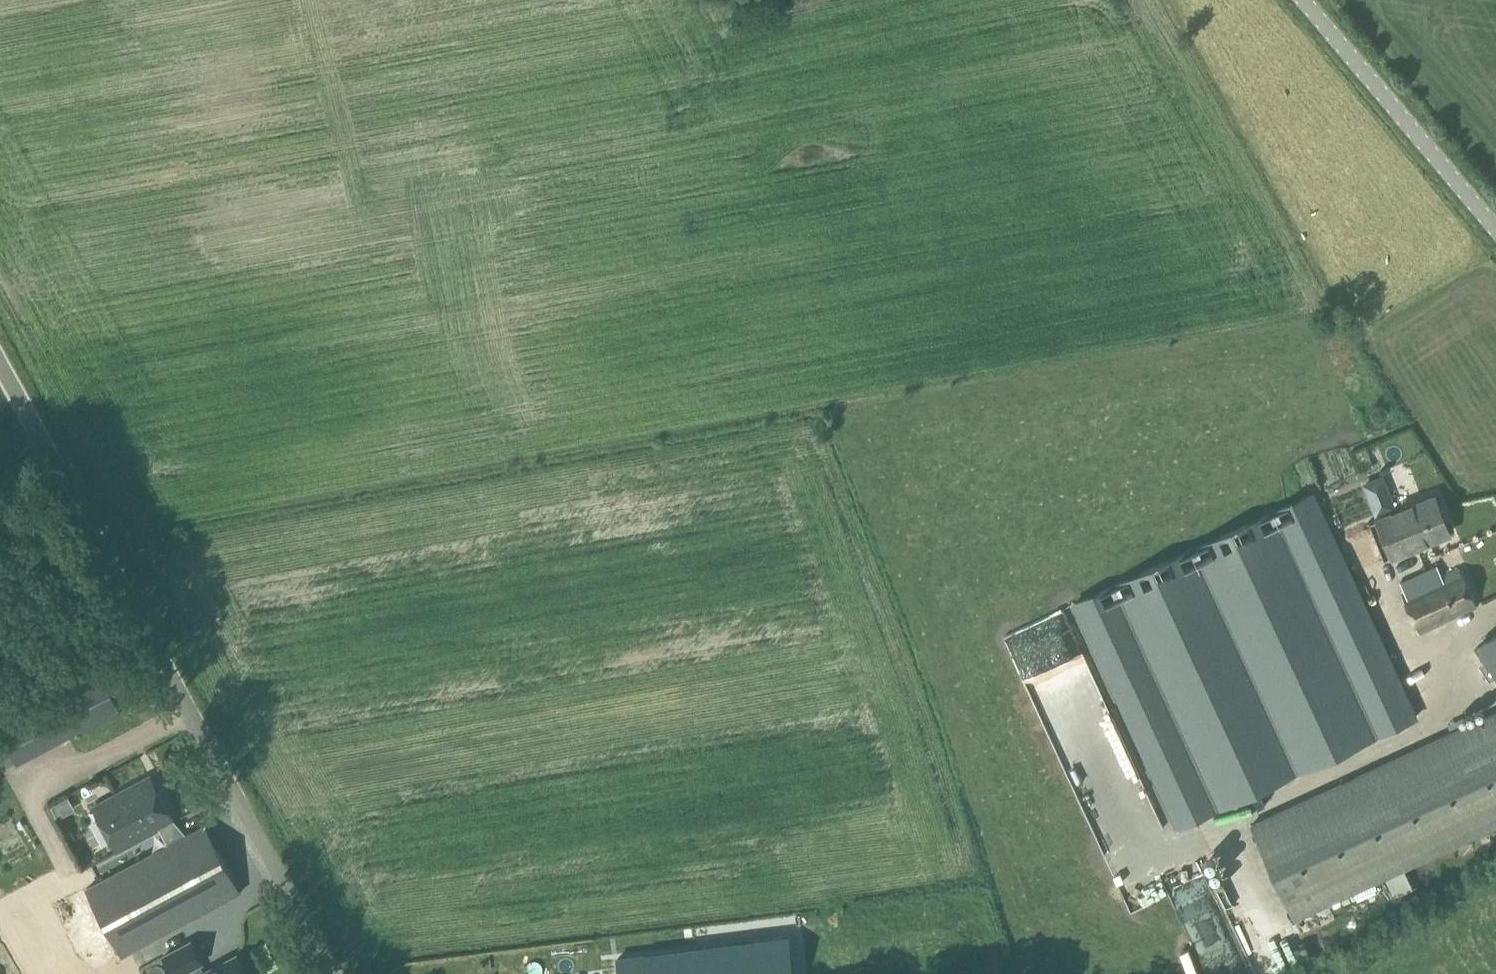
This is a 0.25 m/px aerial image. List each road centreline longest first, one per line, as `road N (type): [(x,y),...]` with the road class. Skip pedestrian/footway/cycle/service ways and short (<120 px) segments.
road 1 (unclassified): [(332,973),(0,364)]
road 2 (unclassified): [(1495,225),(1302,0)]

